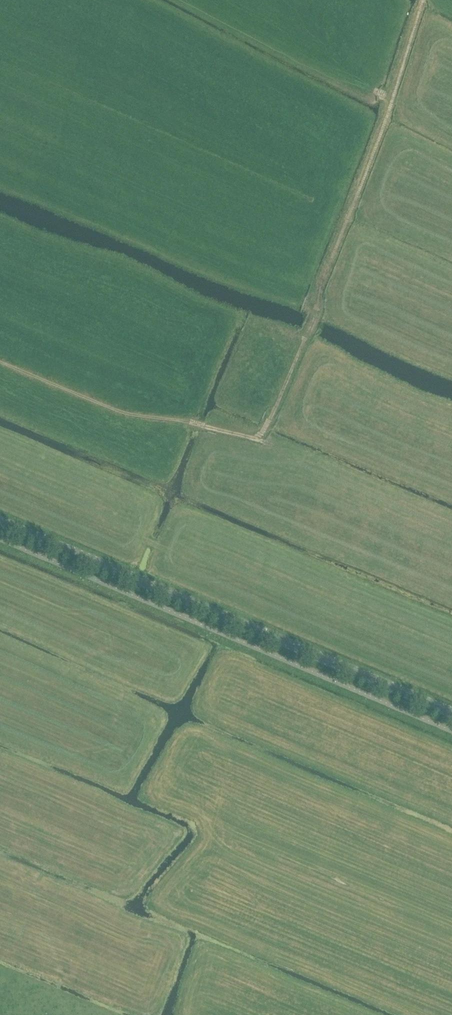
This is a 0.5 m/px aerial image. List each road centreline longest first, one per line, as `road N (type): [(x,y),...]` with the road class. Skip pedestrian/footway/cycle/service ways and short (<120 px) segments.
road 1 (tertiary): [(451,713),(0,521)]

